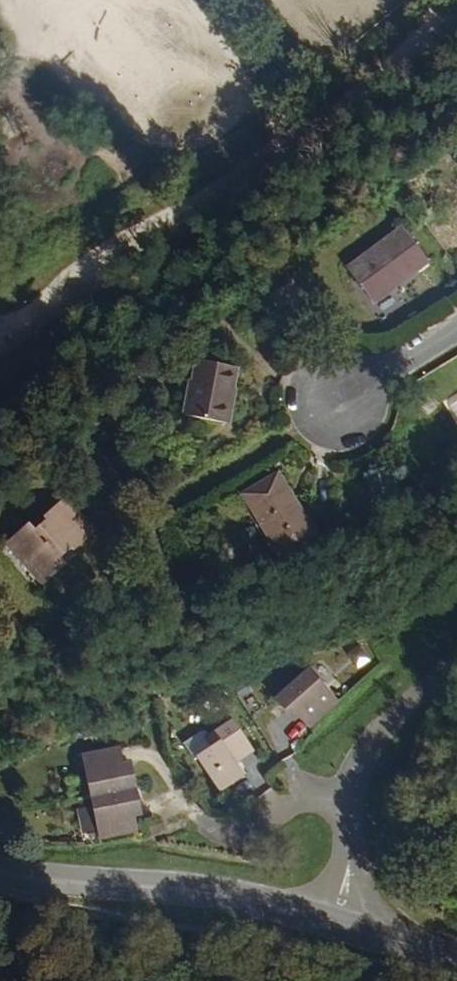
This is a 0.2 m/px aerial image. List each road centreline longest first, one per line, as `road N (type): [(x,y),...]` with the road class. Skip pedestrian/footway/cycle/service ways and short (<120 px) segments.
road 1 (secondary): [(336,925),(189,892),(0,872)]
road 2 (residential): [(456,648),(388,721),(345,801)]
road 3 (residential): [(338,401),(456,330)]
road 4 (residential): [(345,801),(350,851),(336,925)]
road 5 (residential): [(345,801),(304,796),(231,836)]
road 6 (secondary): [(456,957),(336,925)]

